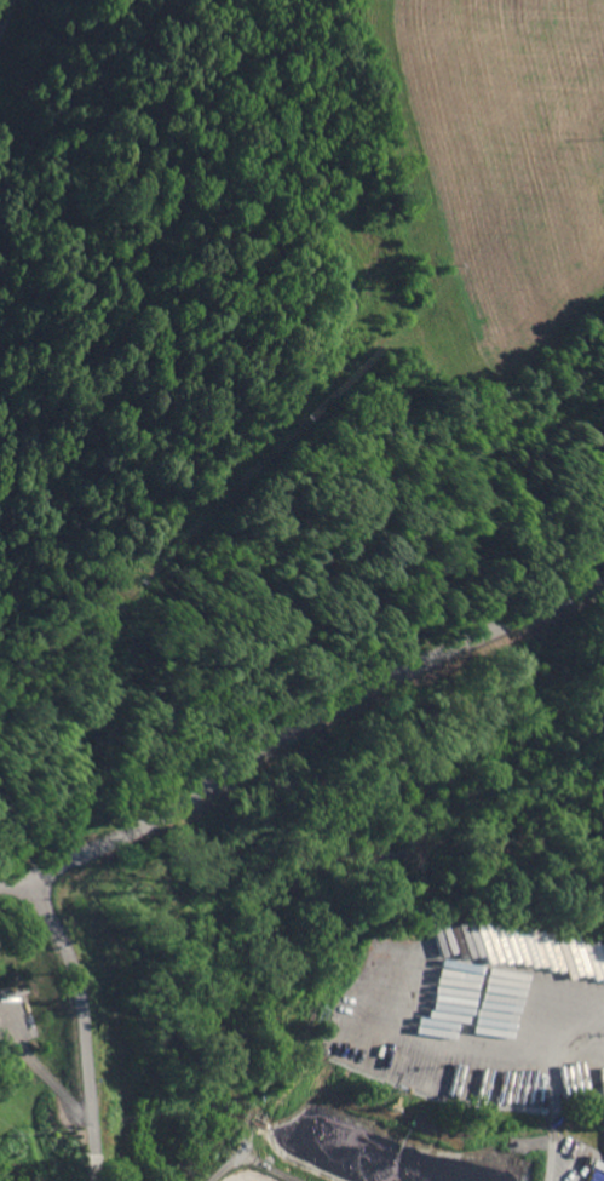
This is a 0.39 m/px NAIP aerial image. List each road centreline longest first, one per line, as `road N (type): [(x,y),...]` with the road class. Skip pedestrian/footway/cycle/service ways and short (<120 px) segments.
road 1 (residential): [(603,583),(265,747),(128,833),(0,887)]

